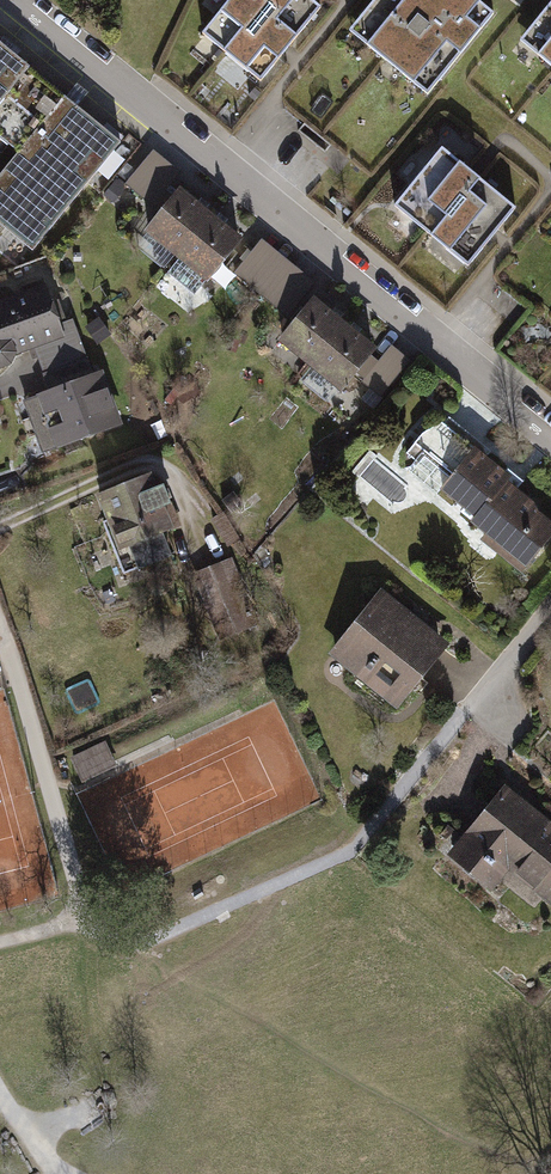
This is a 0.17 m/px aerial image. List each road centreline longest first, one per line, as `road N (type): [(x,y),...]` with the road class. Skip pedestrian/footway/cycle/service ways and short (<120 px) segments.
road 1 (residential): [(9,0),(550,438)]
road 2 (track): [(0,530),(143,467),(163,466),(178,480),(211,554)]

